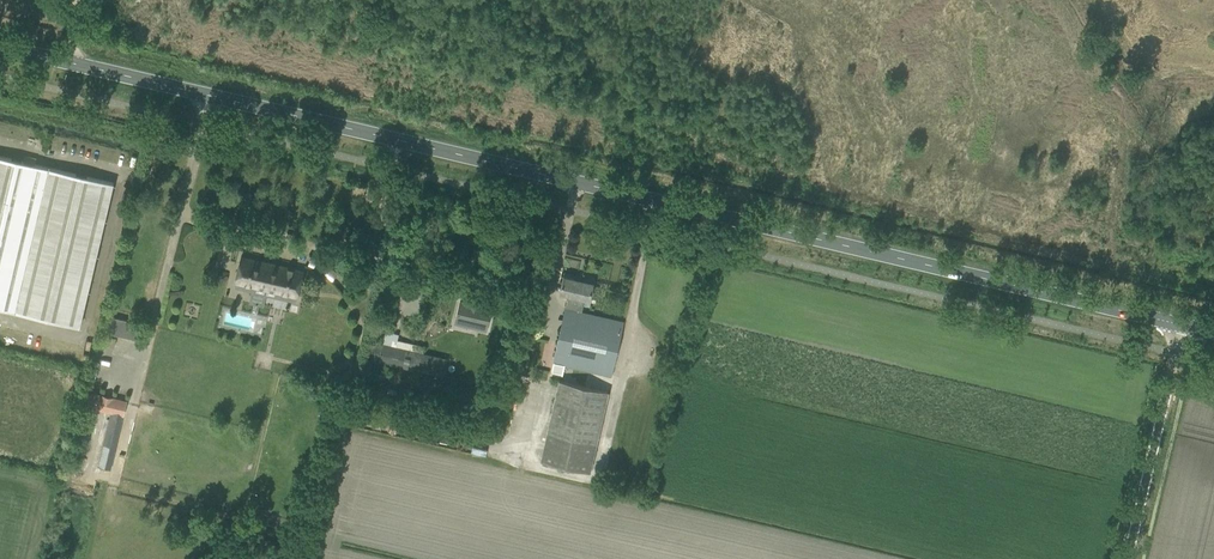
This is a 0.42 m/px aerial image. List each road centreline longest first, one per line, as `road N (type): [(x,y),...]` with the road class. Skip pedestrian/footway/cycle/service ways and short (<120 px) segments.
road 1 (tertiary): [(1191,328),(68,63)]
road 2 (unclassified): [(1135,558),(1191,328)]

